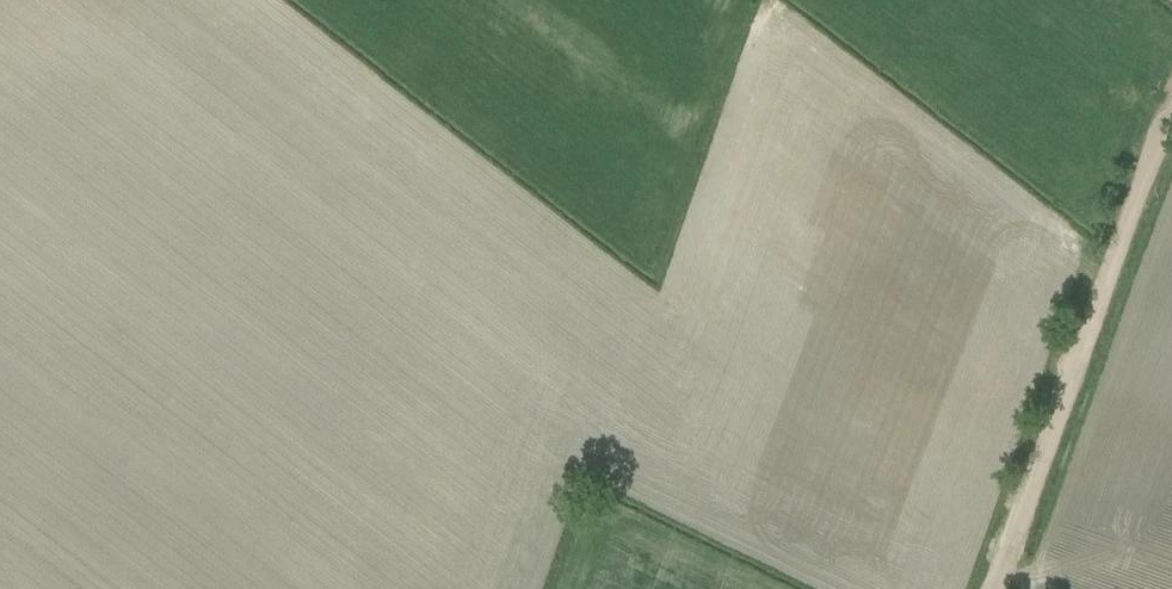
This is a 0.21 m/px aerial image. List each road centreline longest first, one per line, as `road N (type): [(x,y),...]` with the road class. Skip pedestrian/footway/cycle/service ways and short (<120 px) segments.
road 1 (track): [(1171,129),(1001,588)]

